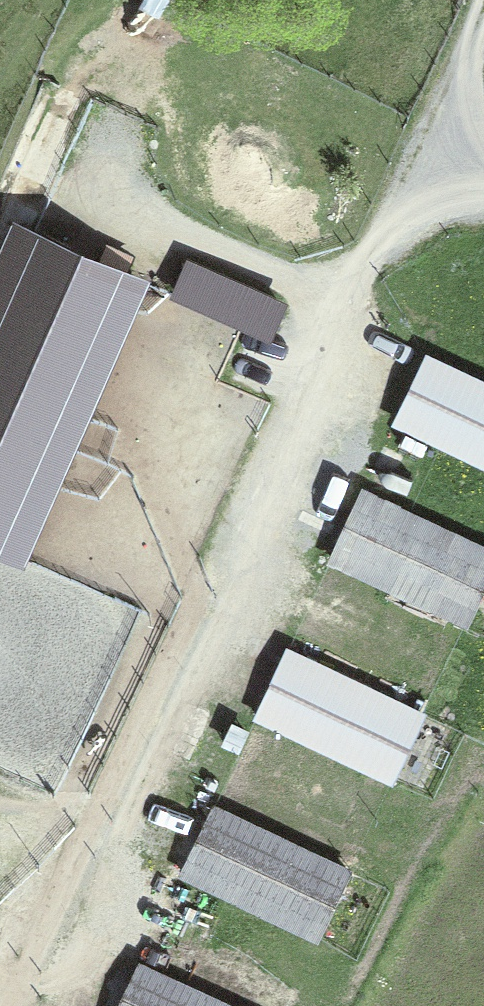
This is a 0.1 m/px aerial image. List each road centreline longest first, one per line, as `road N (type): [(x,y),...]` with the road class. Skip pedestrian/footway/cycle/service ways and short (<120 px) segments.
road 1 (track): [(13,1005),(483,21)]

